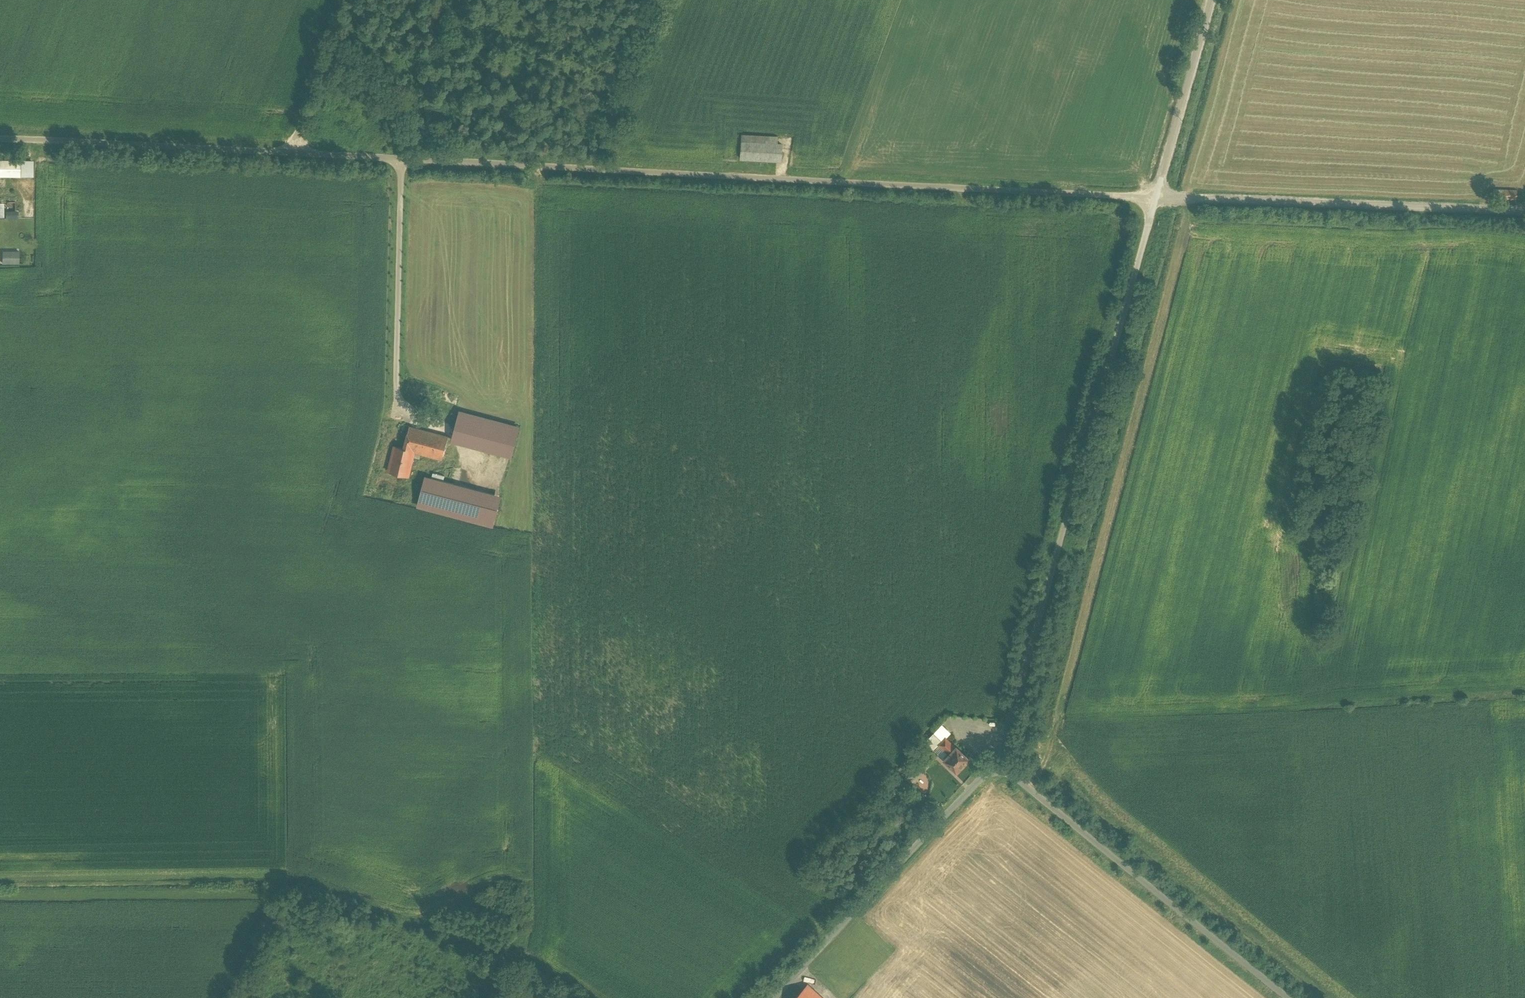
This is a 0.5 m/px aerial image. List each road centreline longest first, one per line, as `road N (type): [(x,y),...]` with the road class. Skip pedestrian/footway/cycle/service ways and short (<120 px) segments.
road 1 (unclassified): [(1159,194),(0,140)]
road 2 (unclassified): [(1159,194),(994,765)]
road 3 (unclassified): [(994,765),(1291,997)]
road 4 (unclassified): [(1524,209),(1159,194)]
road 5 (unclassified): [(776,997),(994,765)]
road 6 (unclassified): [(1213,0),(1159,194)]

